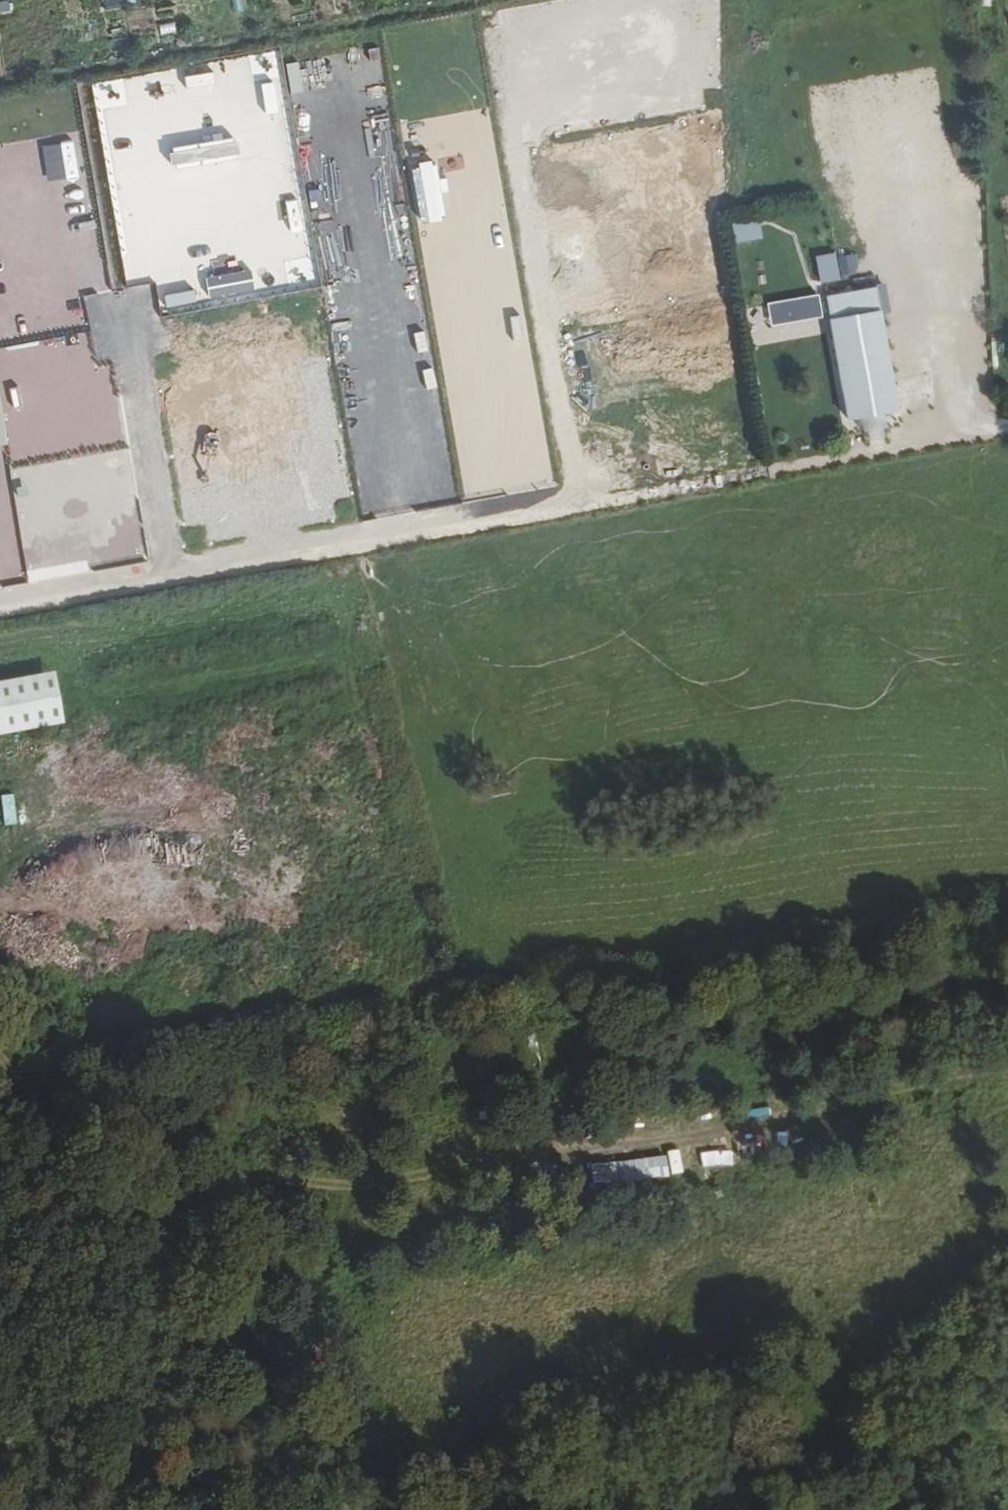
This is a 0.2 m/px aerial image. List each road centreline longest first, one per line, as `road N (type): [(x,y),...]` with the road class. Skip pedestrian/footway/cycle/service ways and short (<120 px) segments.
road 1 (track): [(0,612),(1007,430)]
road 2 (track): [(41,1106),(177,1173),(334,1191),(734,1131),(1007,1074)]
road 3 (track): [(0,1056),(369,1509)]

